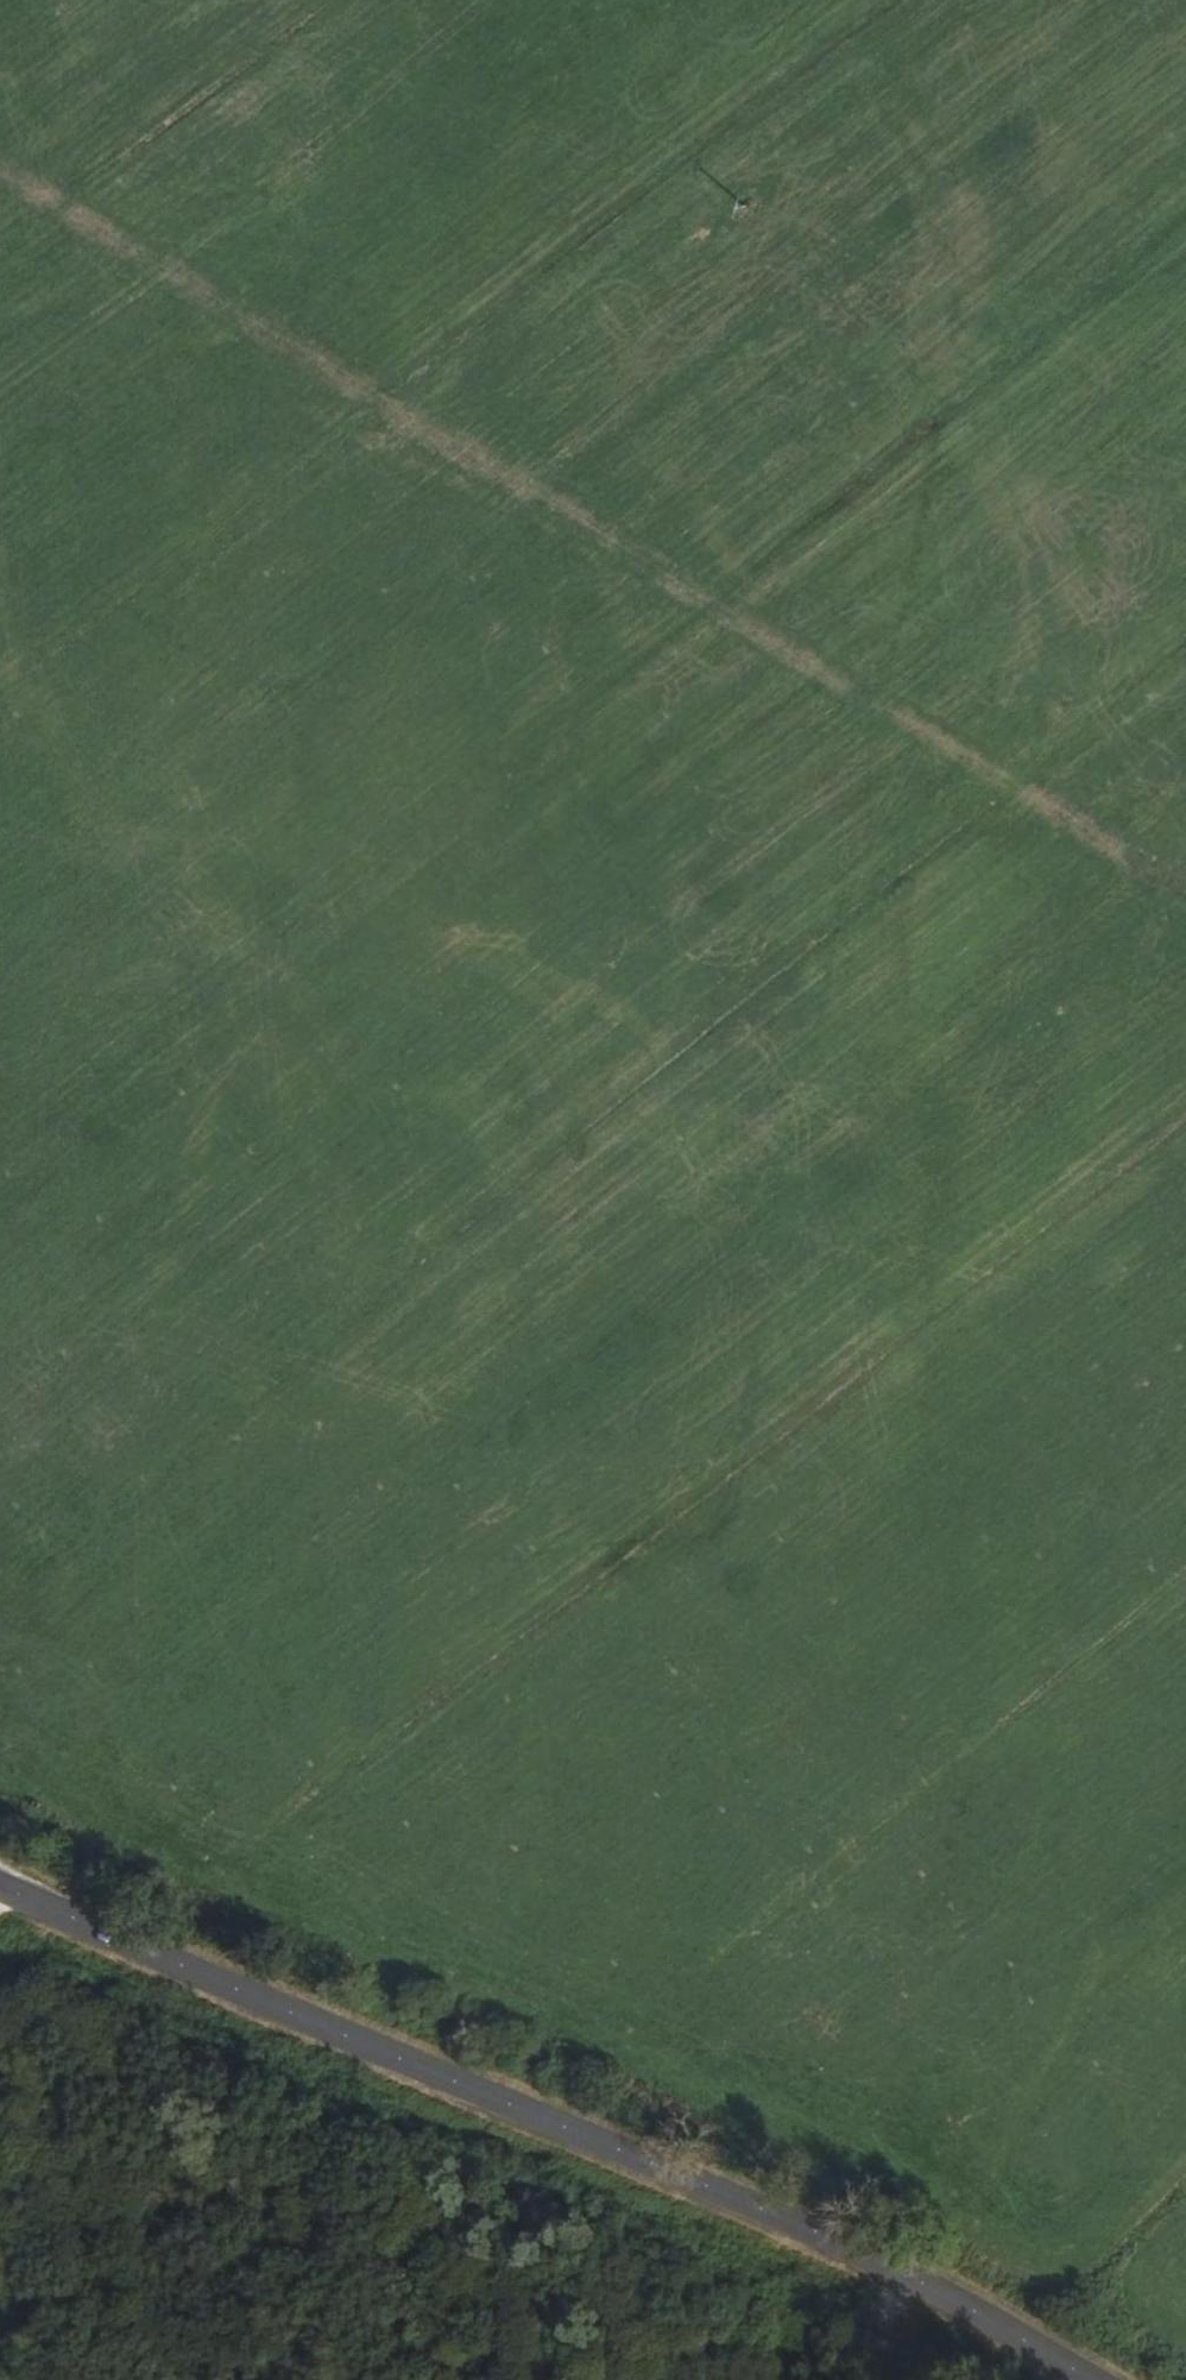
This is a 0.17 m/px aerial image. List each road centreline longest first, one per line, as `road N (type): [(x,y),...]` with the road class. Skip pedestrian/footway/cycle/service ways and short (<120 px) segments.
road 1 (tertiary): [(0,1890),(982,2313),(1095,2379)]

